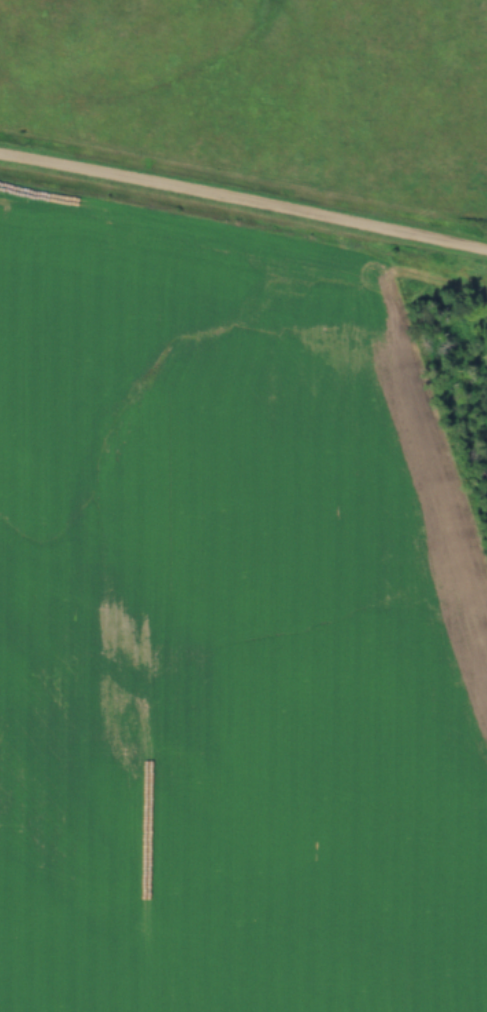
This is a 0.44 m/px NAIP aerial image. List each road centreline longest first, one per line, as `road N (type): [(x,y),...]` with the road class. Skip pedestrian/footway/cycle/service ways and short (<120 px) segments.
road 1 (residential): [(0,154),(486,250)]

